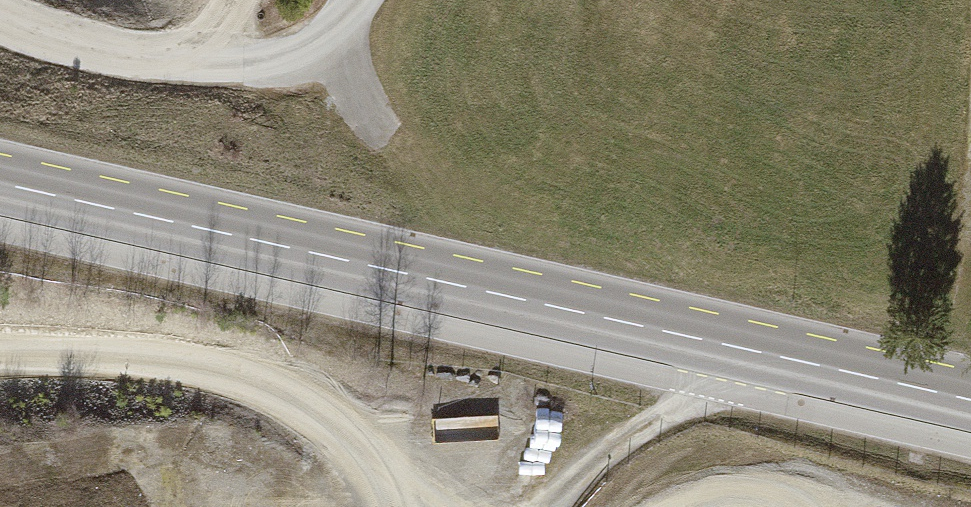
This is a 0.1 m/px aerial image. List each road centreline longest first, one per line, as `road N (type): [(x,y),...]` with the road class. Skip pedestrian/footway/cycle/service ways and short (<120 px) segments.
road 1 (secondary): [(0,180),(970,403)]
road 2 (track): [(0,354),(162,368),(338,438),(397,506)]
road 3 (track): [(371,0),(316,78),(28,37),(0,21)]
road 4 (track): [(725,345),(702,384),(610,448),(554,506)]

